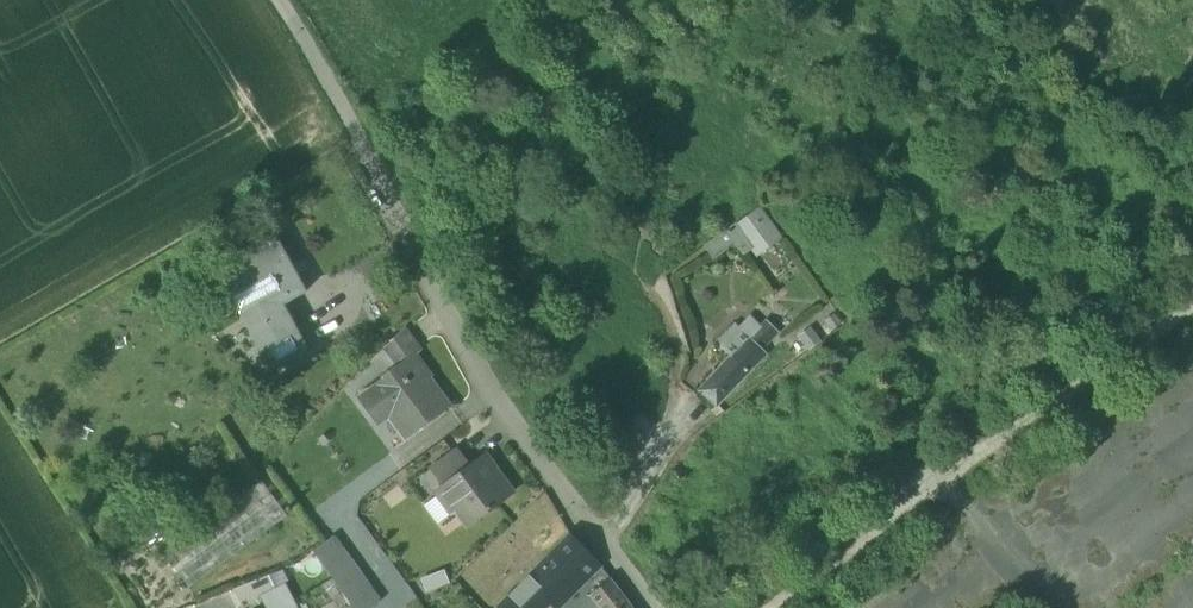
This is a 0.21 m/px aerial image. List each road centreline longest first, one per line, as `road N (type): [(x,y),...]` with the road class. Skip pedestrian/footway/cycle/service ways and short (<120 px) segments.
road 1 (residential): [(650,607),(490,390),(284,0)]
road 2 (unclassified): [(1192,296),(762,607)]

